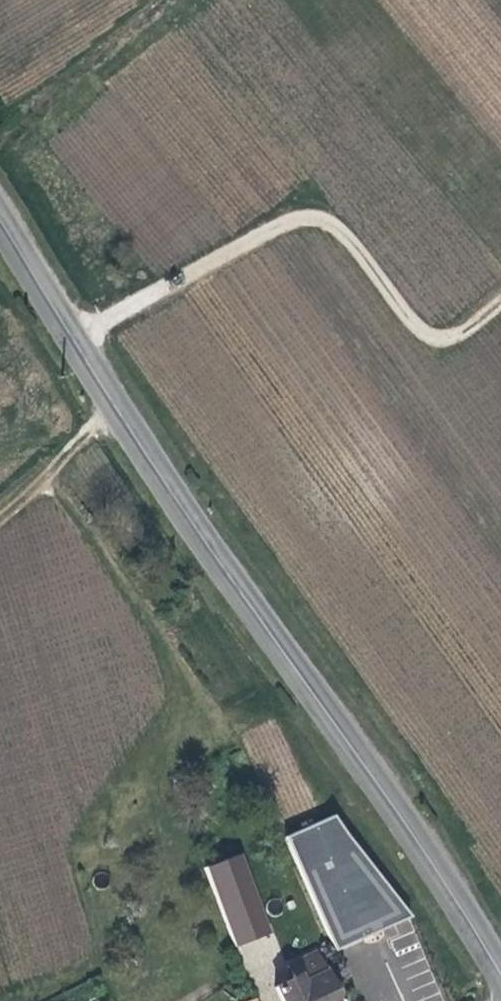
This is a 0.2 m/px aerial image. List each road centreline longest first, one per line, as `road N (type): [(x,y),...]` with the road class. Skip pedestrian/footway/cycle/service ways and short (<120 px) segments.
road 1 (secondary): [(500,978),(394,799),(117,411),(0,215)]
road 2 (track): [(500,310),(451,341),(419,322),(332,214),(301,220),(73,338)]
road 3 (track): [(0,511),(117,411)]

